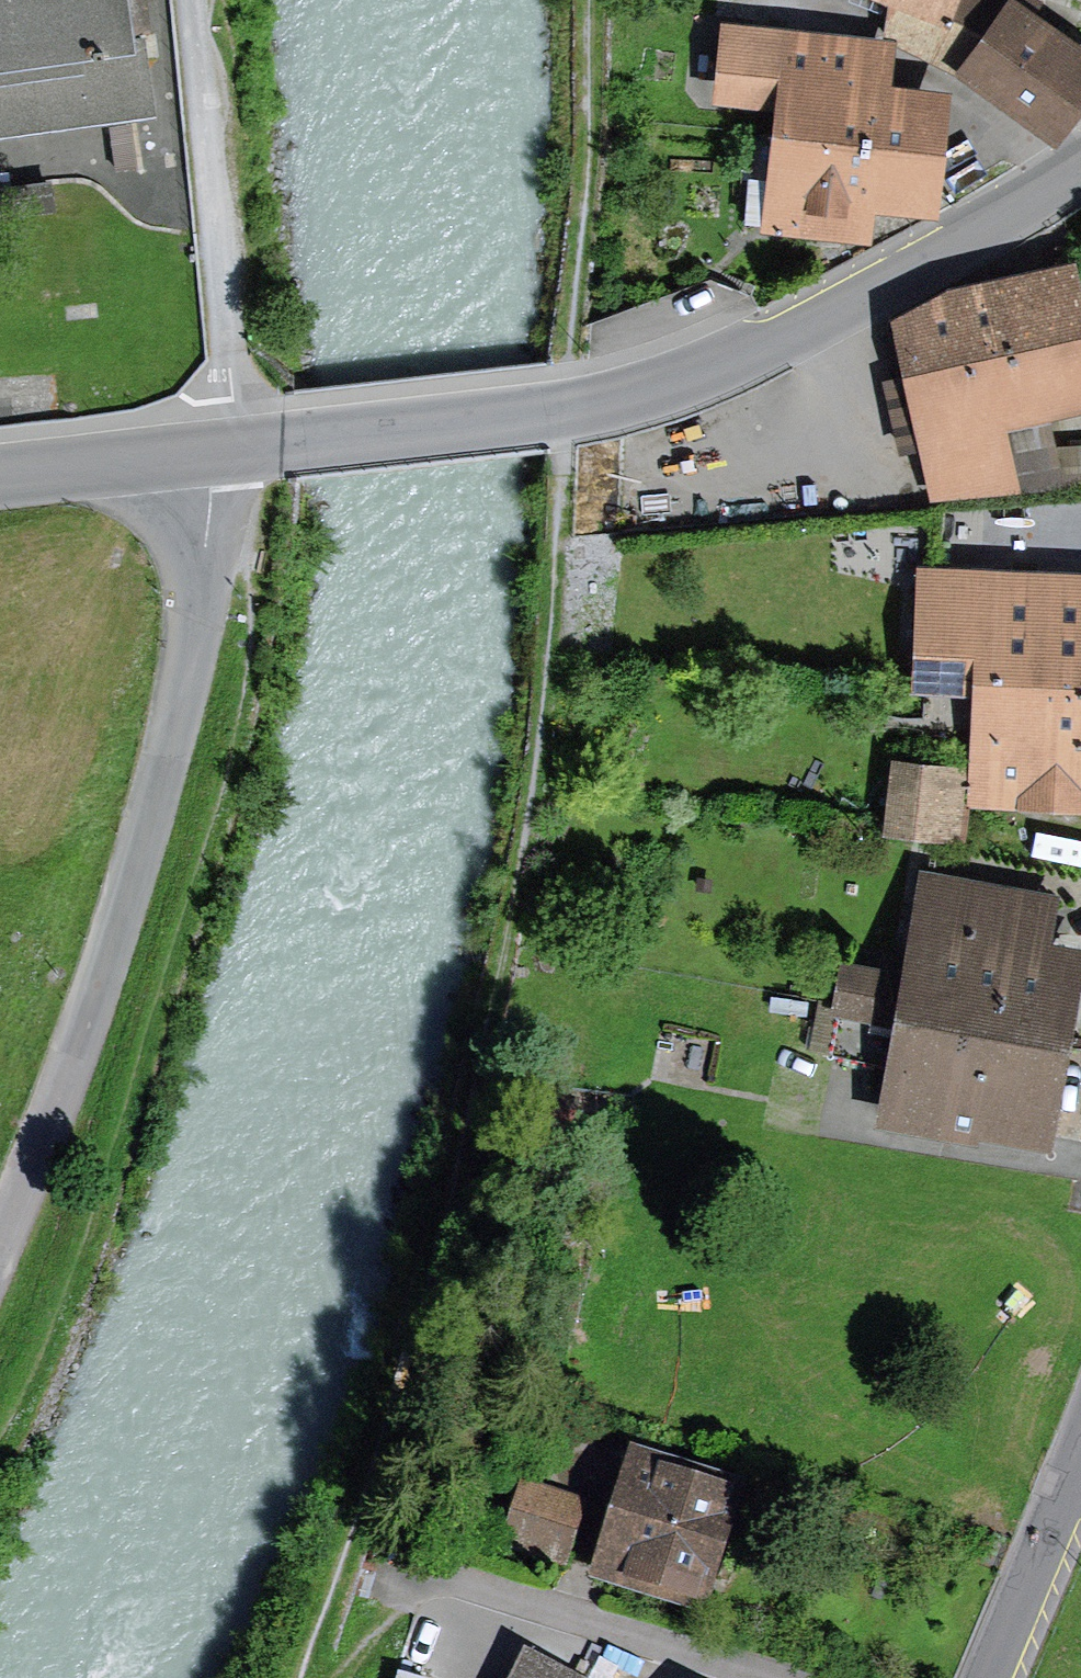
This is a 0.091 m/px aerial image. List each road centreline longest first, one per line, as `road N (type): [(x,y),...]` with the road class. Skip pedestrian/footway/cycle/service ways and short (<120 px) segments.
road 1 (trunk): [(0,1075),(135,1107),(515,1175),(880,1218),(1080,1230)]
road 2 (unclassified): [(217,454),(559,416),(721,376),(1080,166)]
road 3 (unclassified): [(217,454),(196,620),(125,903),(50,1127),(0,1242)]
road 4 (track): [(197,0),(228,346),(217,454)]
road 5 (unclassified): [(985,1677),(1080,1447)]
road 6 (unclassified): [(0,478),(217,454)]

